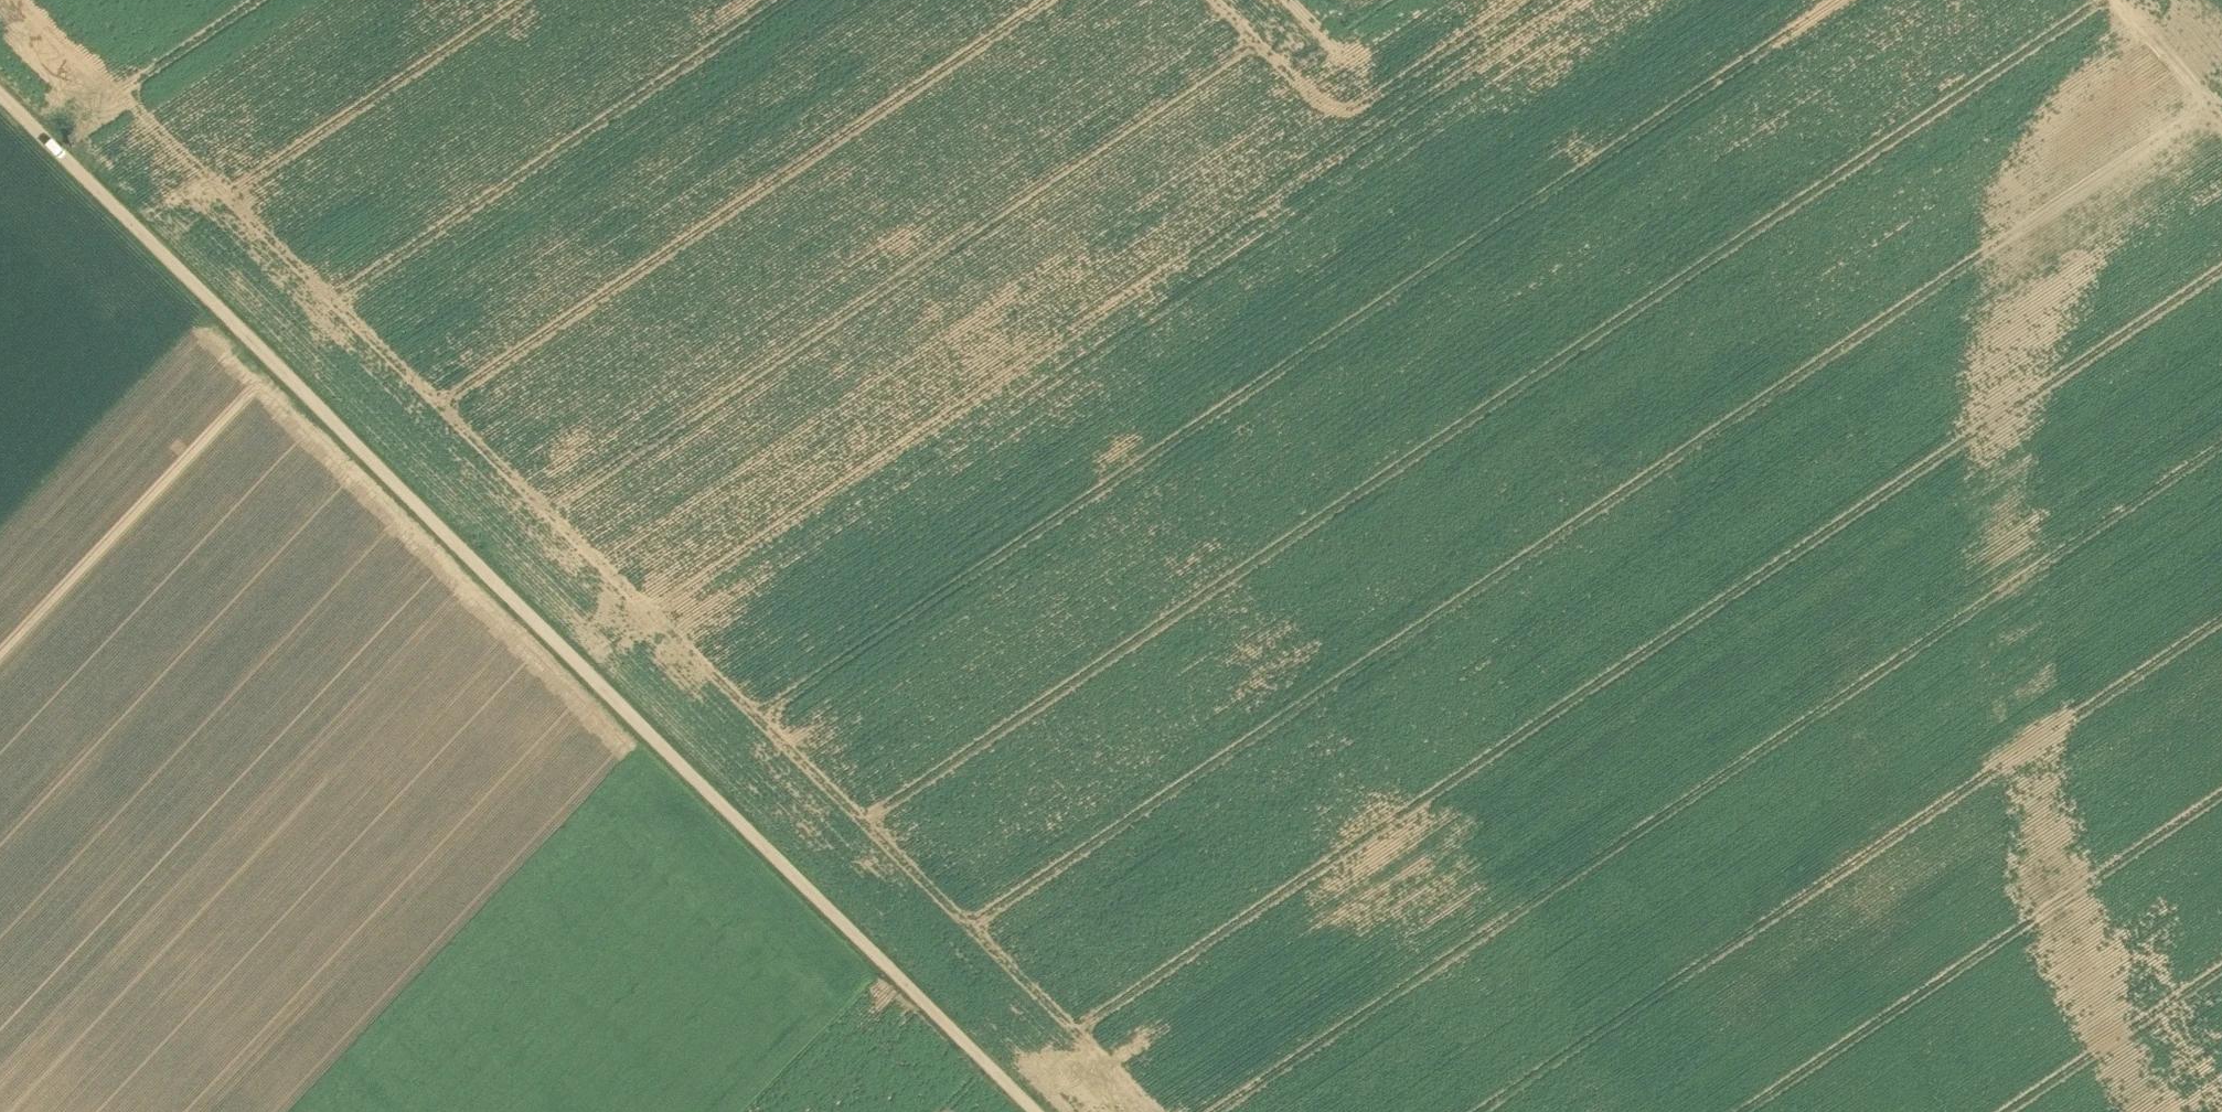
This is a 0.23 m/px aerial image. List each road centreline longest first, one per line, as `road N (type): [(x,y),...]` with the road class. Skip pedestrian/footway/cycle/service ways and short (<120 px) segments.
road 1 (track): [(1027,1111),(0,92)]

